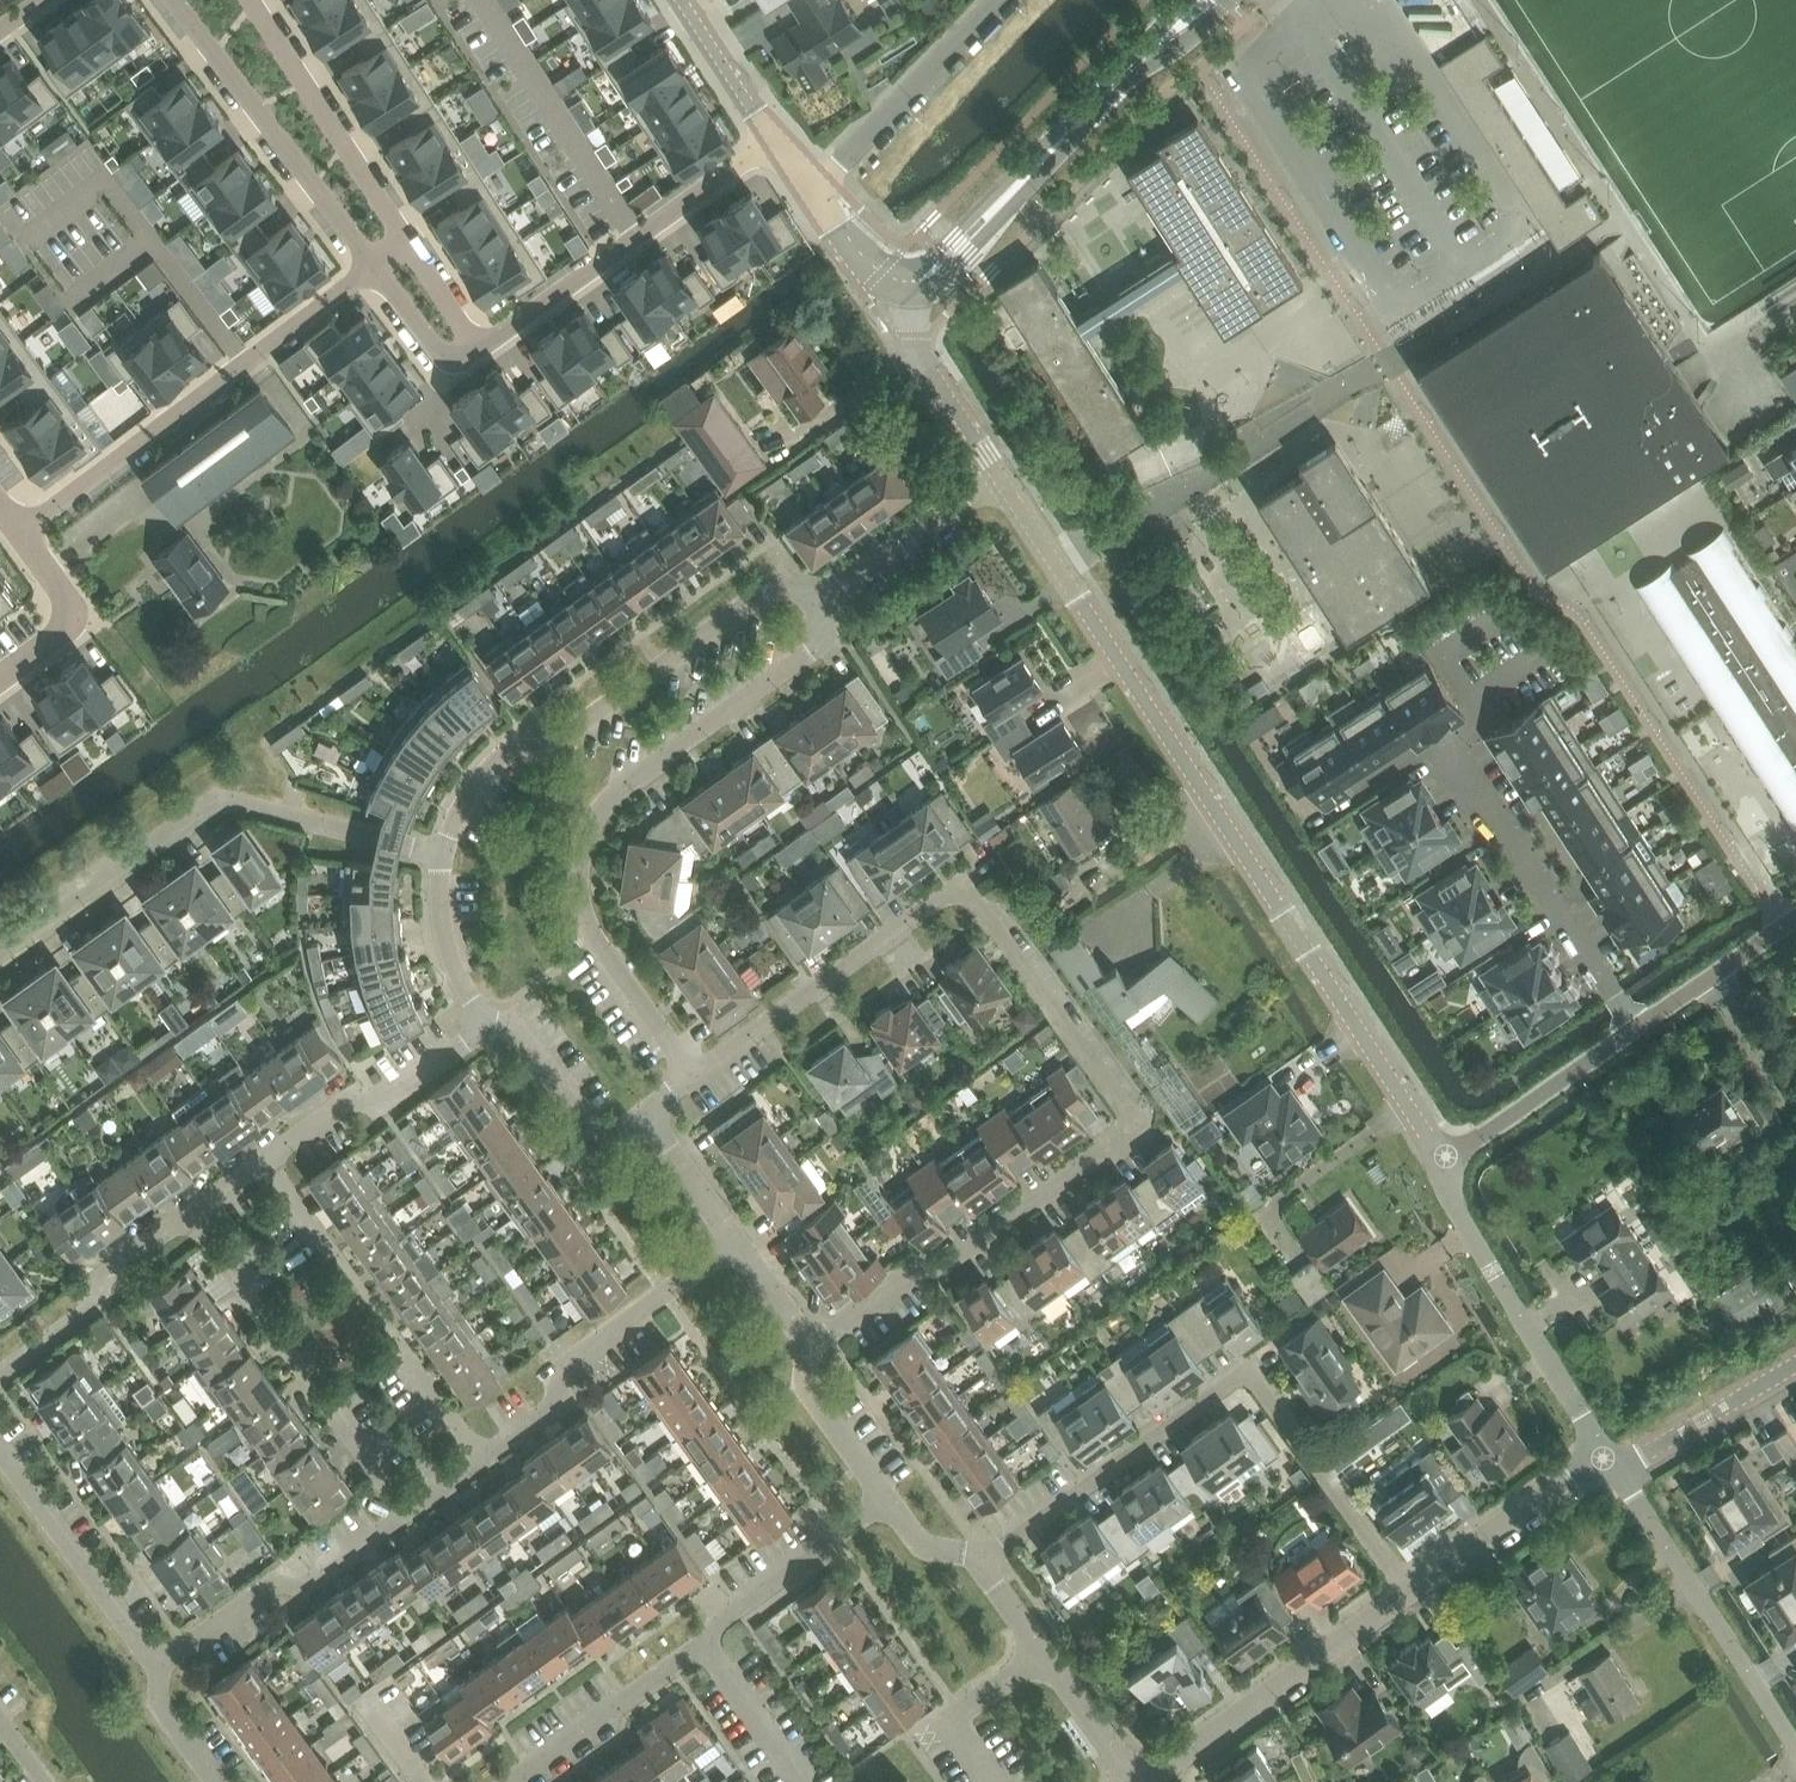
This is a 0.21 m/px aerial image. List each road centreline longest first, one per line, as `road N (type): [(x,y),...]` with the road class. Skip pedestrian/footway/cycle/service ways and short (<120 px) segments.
road 1 (residential): [(1445,1159),(1001,474)]
road 2 (residential): [(823,1343),(1134,1128),(968,896)]
road 3 (residential): [(703,1076),(600,937),(584,877),(612,808),(823,641),(830,624),(819,603)]
road 4 (residential): [(984,1560),(1257,1366),(1410,1588)]
road 5 (residential): [(0,960),(225,806),(444,854)]
road 6 (residential): [(819,603),(788,590),(758,596),(583,731),(531,740),(483,777),(444,854)]
road 7 (residential): [(523,1781),(711,1645),(724,1623),(836,1538),(894,1503)]
road 8 (residential): [(377,265),(17,533)]
road 9 (unclassified): [(898,303),(1209,0)]
road 10 (residential): [(407,1519),(194,1219)]
road 11 (residential): [(474,345),(771,137)]
road 12 (residential): [(488,1459),(565,1404),(570,1367),(746,1239)]
road 13 (residential): [(1445,1159),(1457,1202),(1609,1463)]
road 14 (residential): [(1609,1463),(1795,1745)]
road 15 (residential): [(175,0),(377,265)]
road 16 (residential): [(1141,1781),(1410,1588)]
road 17 (residential): [(703,1076),(949,895),(968,896)]
road 18 (residential): [(406,244),(250,0)]
road 19 (residential): [(165,1670),(280,1586),(319,1579),(407,1519)]
road 20 (residential): [(165,1670),(0,1446)]
road 21 (residential): [(273,1163),(358,1103),(397,1100),(471,1046),(490,1019)]
road 22 (residential): [(1135,1781),(984,1560)]
road 23 (residential): [(1612,987),(1464,765)]
road 24 (unclassified): [(811,190),(994,0)]
road 25 (residential): [(0,1382),(97,1312),(101,1286),(194,1219)]
road 26 (residential): [(1410,1588),(1571,1475),(1609,1463)]
road 27 (residential): [(1445,1159),(1639,1026)]
road 28 (residential): [(819,603),(1001,474)]
road 29 (residential): [(490,1019),(542,1053),(583,1115),(600,1126),(633,1126),(656,1115)]
road 30 (residential): [(1795,1364),(1651,1450),(1609,1463)]
road 31 (residential): [(1001,474),(898,303)]
road 32 (residential): [(1639,1026),(1795,916)]
road 33 (residential): [(894,1503),(812,1387),(823,1343)]
road 34 (residential): [(444,854),(441,900),(454,966),(490,1019)]
road 35 (residential): [(771,137),(681,0)]
road 36 (residential): [(746,1239),(656,1115)]
road 37 (residential): [(377,265),(450,362),(474,345)]
road 38 (residential): [(898,303),(811,190)]
road 39 (residential): [(488,1459),(406,1347)]
road 40 (residential): [(221,1781),(163,1705),(165,1670)]
road 41 (residential): [(823,1343),(746,1239)]
road 42 (residential): [(474,345),(406,244)]

